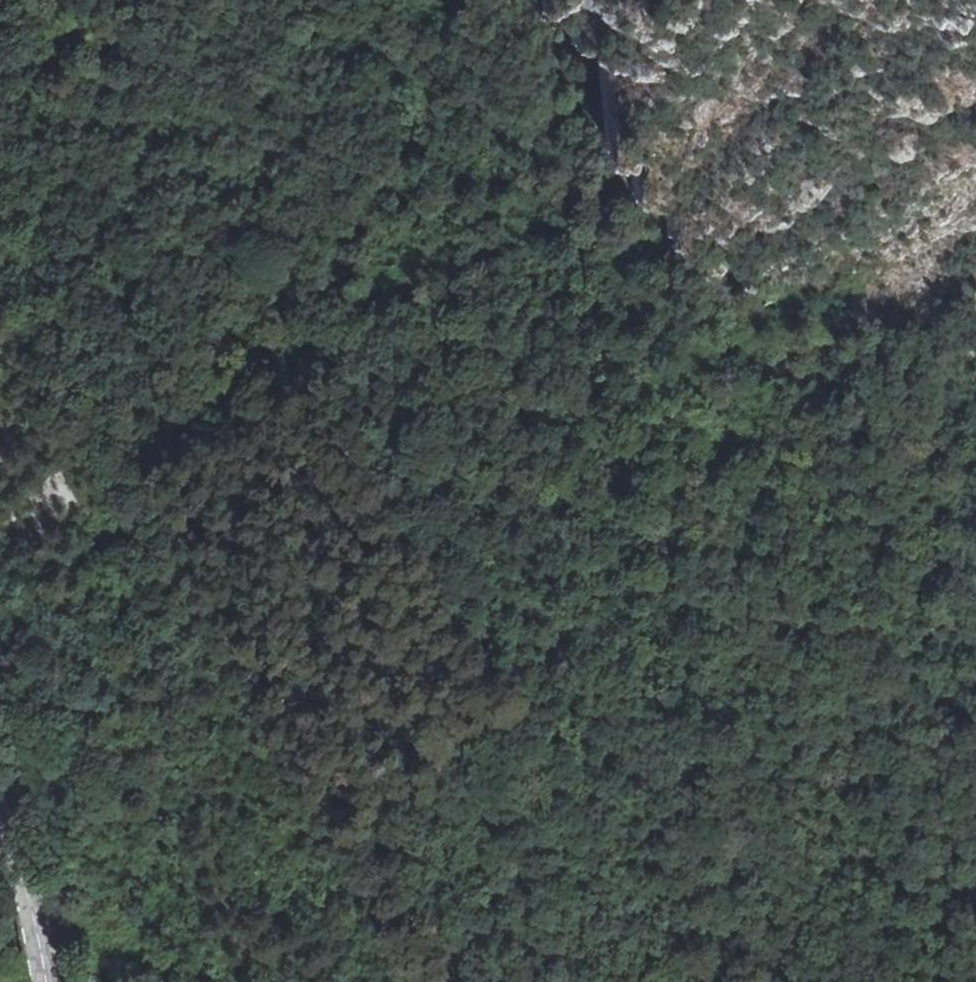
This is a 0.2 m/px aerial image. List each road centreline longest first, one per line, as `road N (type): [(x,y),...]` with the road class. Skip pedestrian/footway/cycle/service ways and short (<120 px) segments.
road 1 (tertiary): [(45,981),(27,869),(0,814)]

